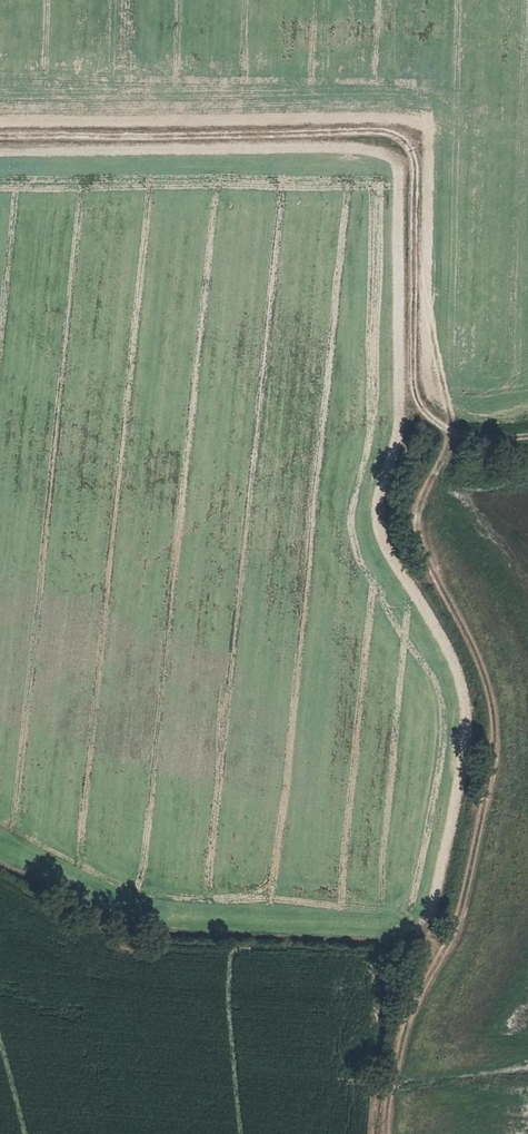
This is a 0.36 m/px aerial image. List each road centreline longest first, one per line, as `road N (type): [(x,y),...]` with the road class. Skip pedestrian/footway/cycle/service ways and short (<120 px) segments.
road 1 (track): [(0,138),(389,133),(412,155),(415,407),(455,436),(527,438)]

